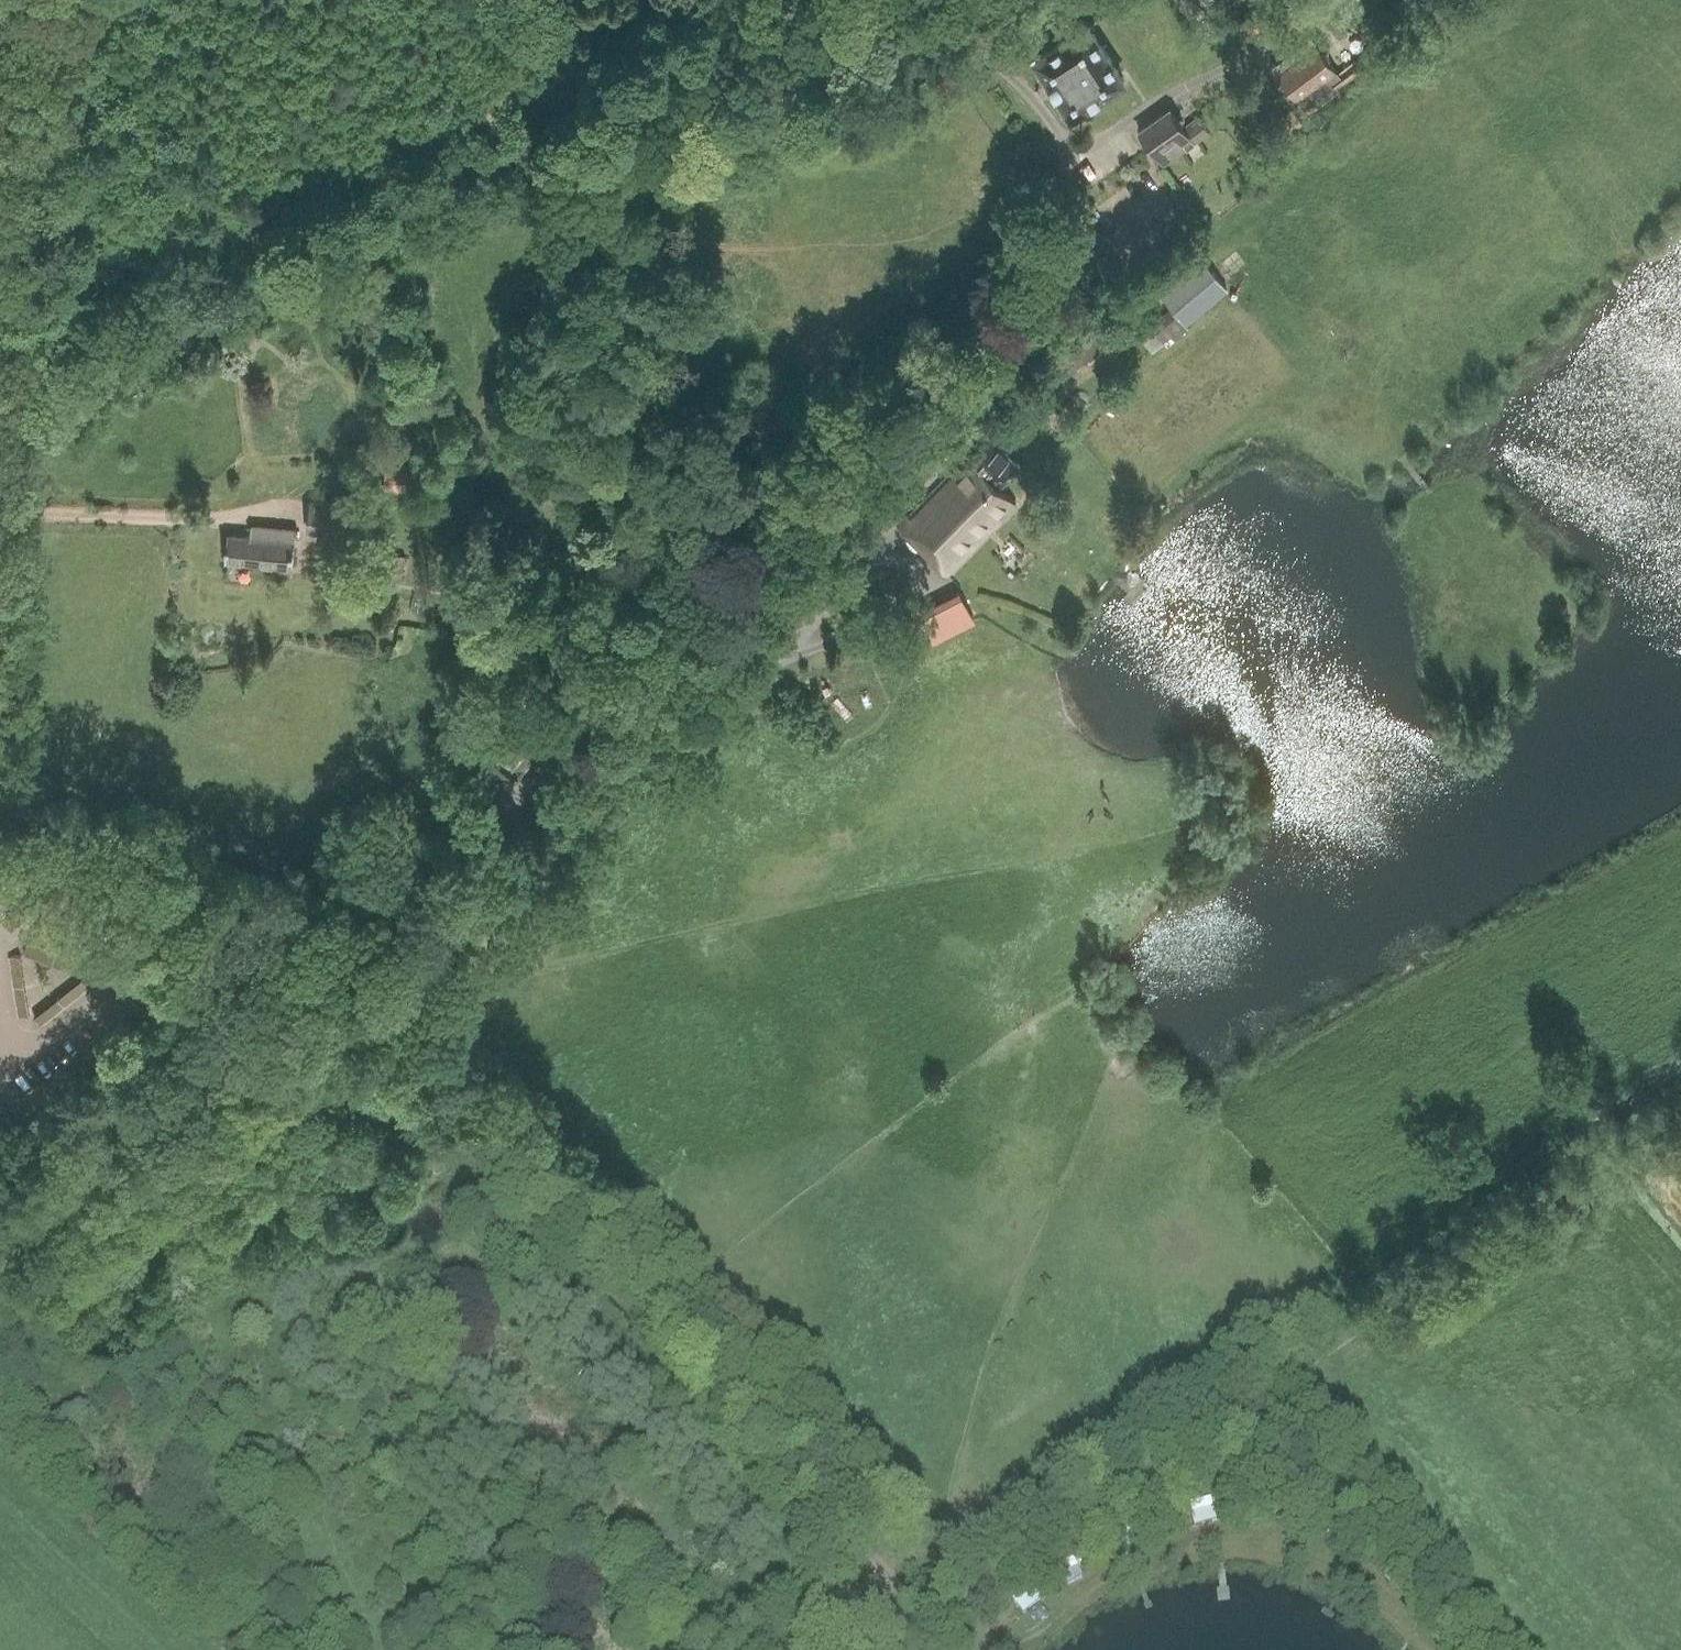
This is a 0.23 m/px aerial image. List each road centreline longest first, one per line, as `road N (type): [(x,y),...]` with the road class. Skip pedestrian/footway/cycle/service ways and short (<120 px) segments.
road 1 (track): [(1680,1111),(869,1649)]
road 2 (track): [(373,988),(749,1413),(913,1621)]
road 3 (residential): [(0,1236),(318,952),(267,915),(32,819),(0,796)]
road 4 (track): [(318,952),(373,988),(404,969),(896,549)]
road 5 (track): [(0,510),(216,519),(295,504)]
road 6 (track): [(0,273),(13,0)]

